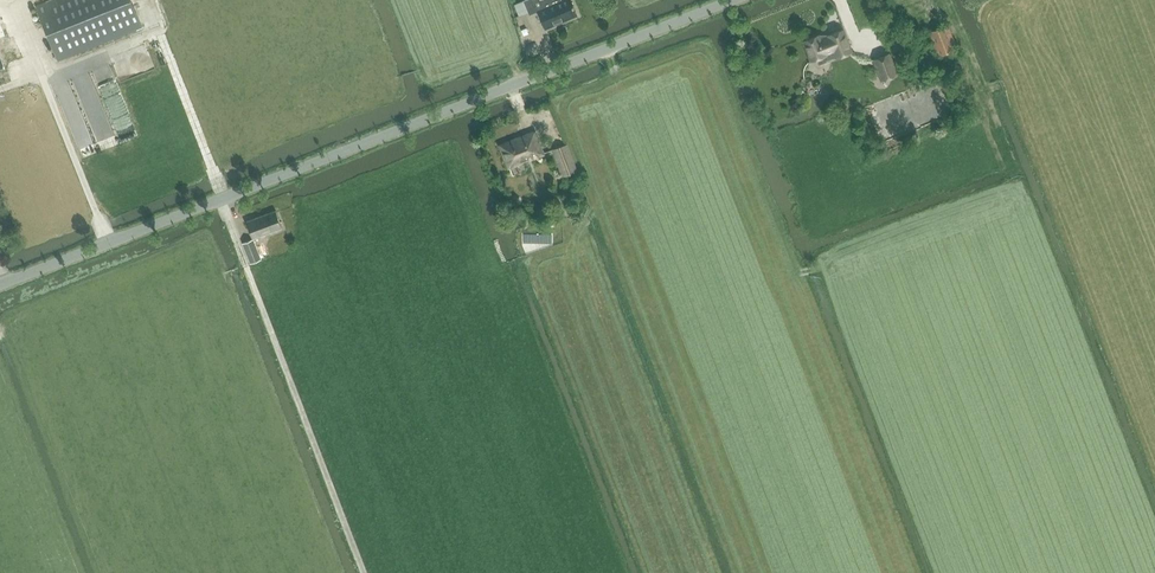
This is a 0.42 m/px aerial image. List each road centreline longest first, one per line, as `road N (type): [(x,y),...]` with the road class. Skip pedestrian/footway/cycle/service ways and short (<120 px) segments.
road 1 (tertiary): [(0,286),(733,0)]
road 2 (track): [(365,572),(231,226)]
road 3 (track): [(156,0),(214,173)]

